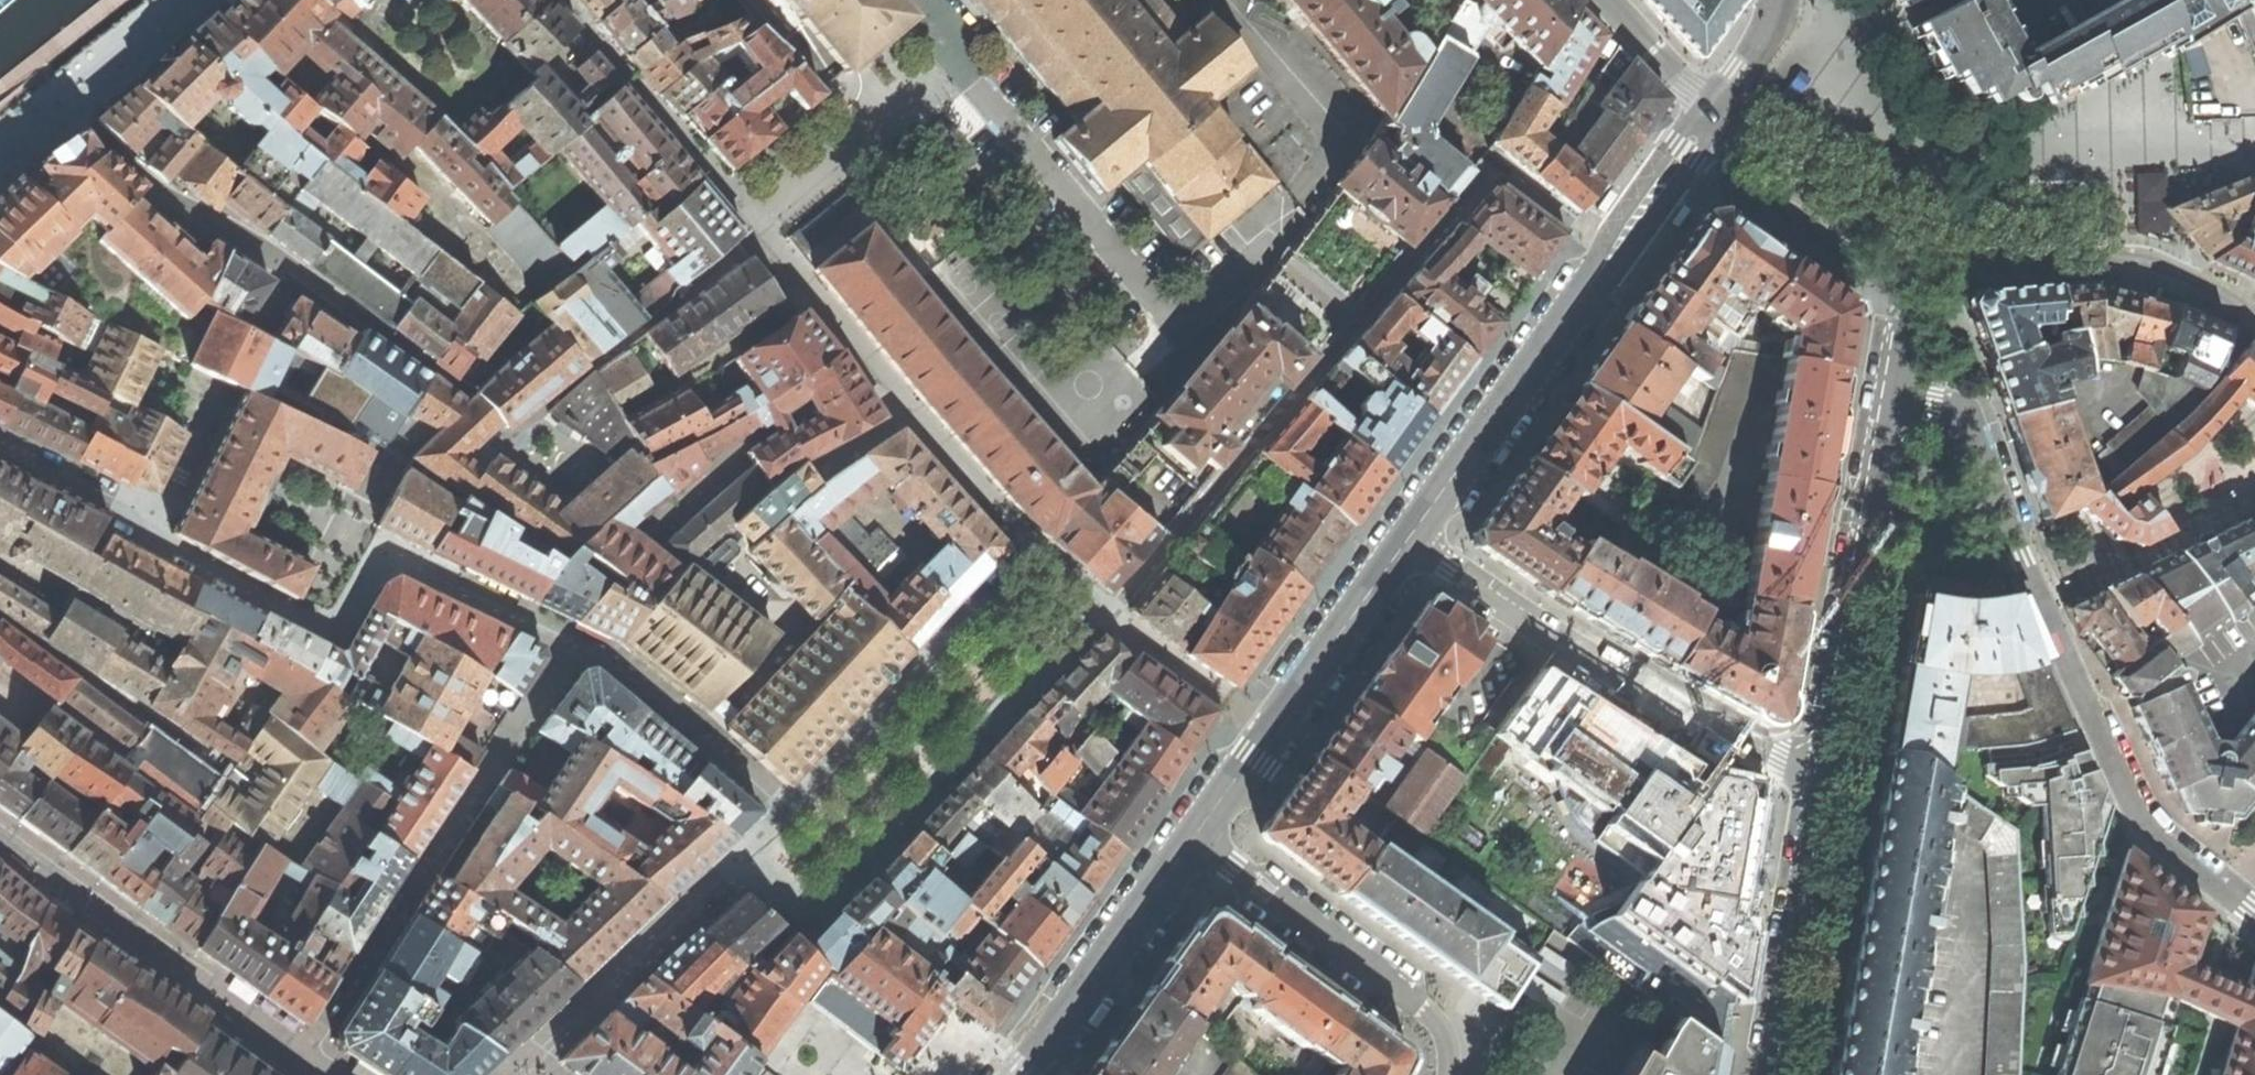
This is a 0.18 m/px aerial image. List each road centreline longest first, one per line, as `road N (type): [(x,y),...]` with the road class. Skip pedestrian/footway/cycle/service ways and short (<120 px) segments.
road 1 (residential): [(1884,393),(1980,416),(2151,832),(2226,893)]
road 2 (tertiary): [(1688,143),(1411,544)]
road 3 (residential): [(1411,544),(1827,792)]
road 4 (residential): [(1827,792),(1884,393)]
road 5 (residential): [(1896,297),(1923,281),(2096,268),(2252,315)]
road 6 (tertiary): [(1411,544),(1201,838)]
road 7 (residential): [(1201,838),(1439,1023),(1450,1074)]
road 8 (tertiary): [(1201,838),(1027,1067)]
road 9 (residential): [(1779,1074),(1827,792)]
road 10 (residential): [(1896,297),(1688,143)]
road 11 (residential): [(187,0),(0,146)]
road 12 (residential): [(1609,0),(1712,112)]
road 13 (tertiary): [(1781,0),(1782,11),(1712,112)]

